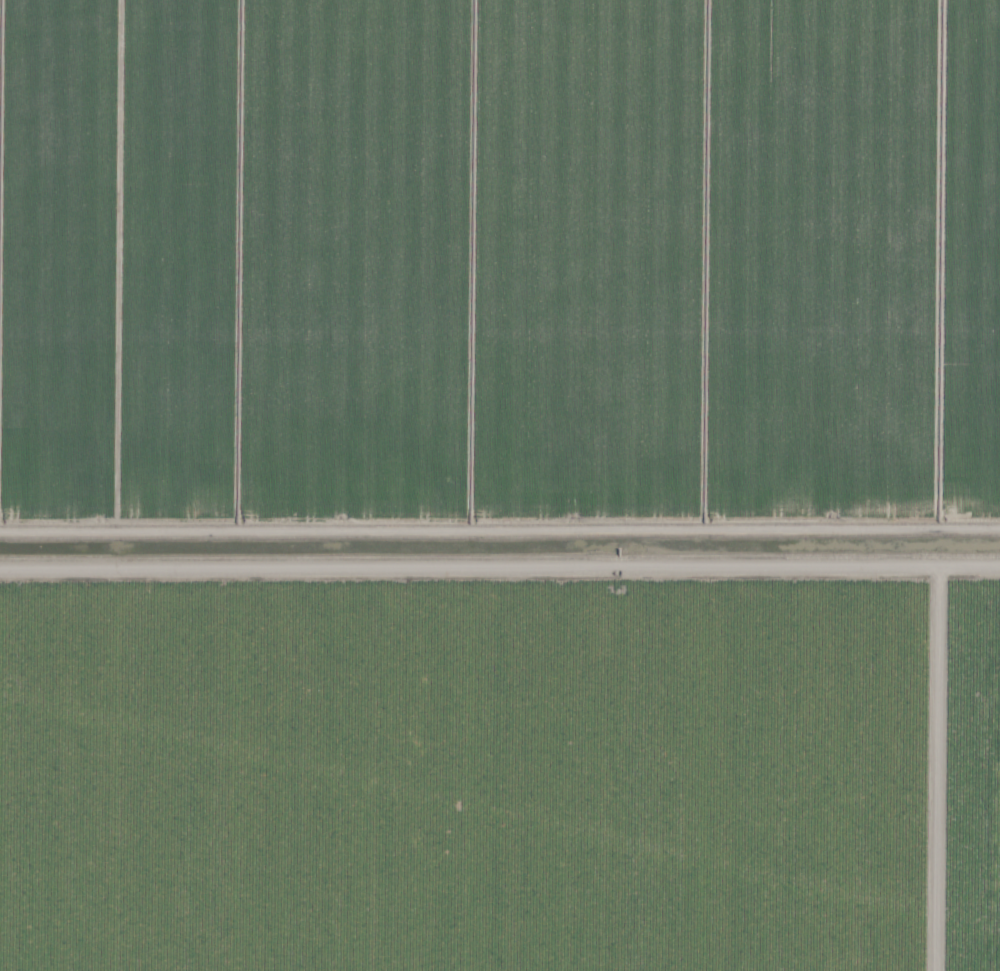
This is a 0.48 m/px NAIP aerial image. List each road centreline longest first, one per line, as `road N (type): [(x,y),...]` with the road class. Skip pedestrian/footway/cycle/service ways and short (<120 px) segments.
road 1 (track): [(0,566),(999,563)]

